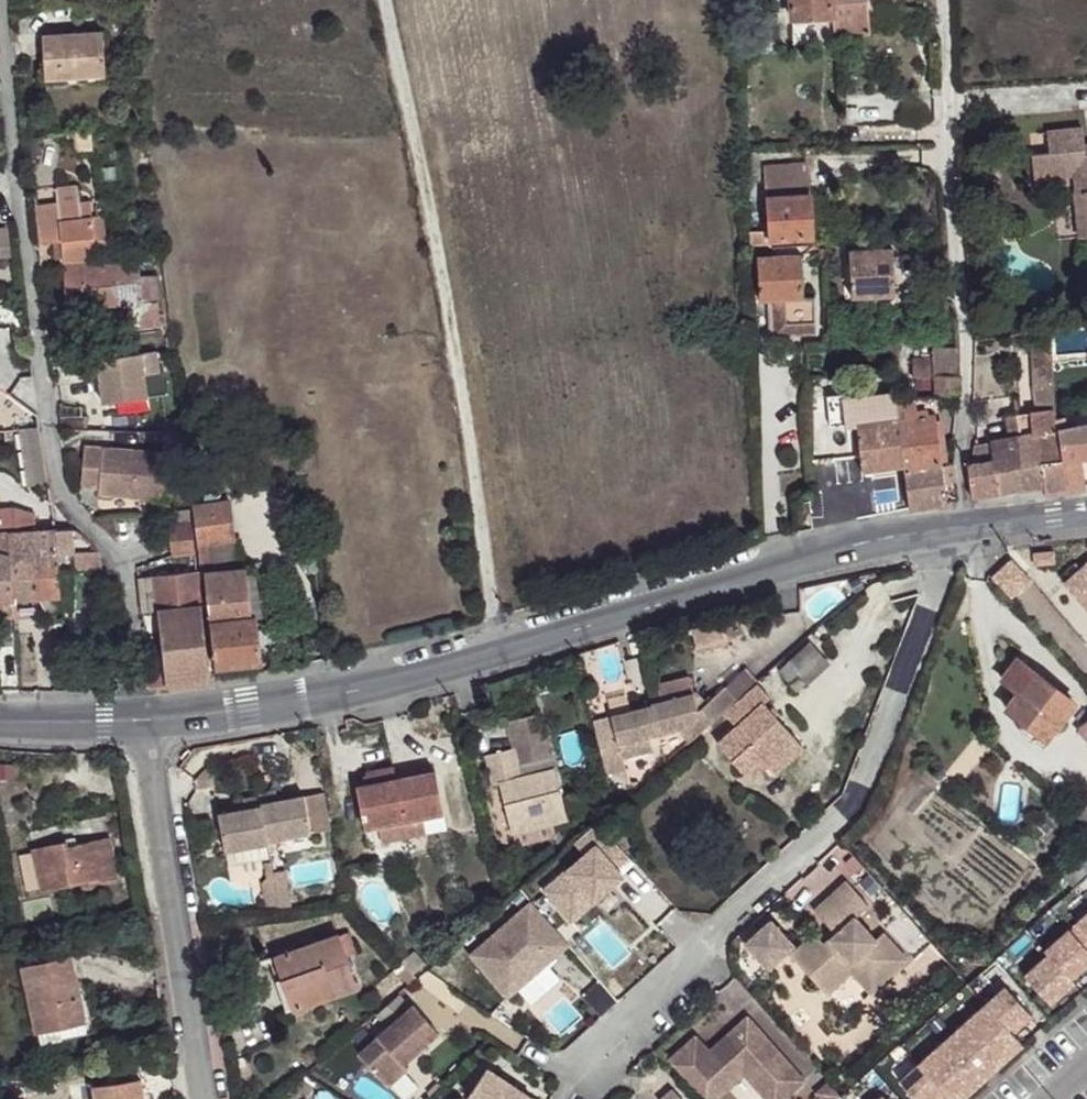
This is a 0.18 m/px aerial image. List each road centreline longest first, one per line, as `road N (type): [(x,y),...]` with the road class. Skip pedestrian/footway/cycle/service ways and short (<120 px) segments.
road 1 (tertiary): [(141,721),(324,698),(855,548),(969,526)]
road 2 (residential): [(141,721),(121,560),(60,511),(0,51)]
road 3 (residential): [(944,0),(966,334),(959,456),(969,526)]
road 4 (residential): [(141,721),(206,1098)]
road 5 (tertiary): [(0,722),(141,721)]

